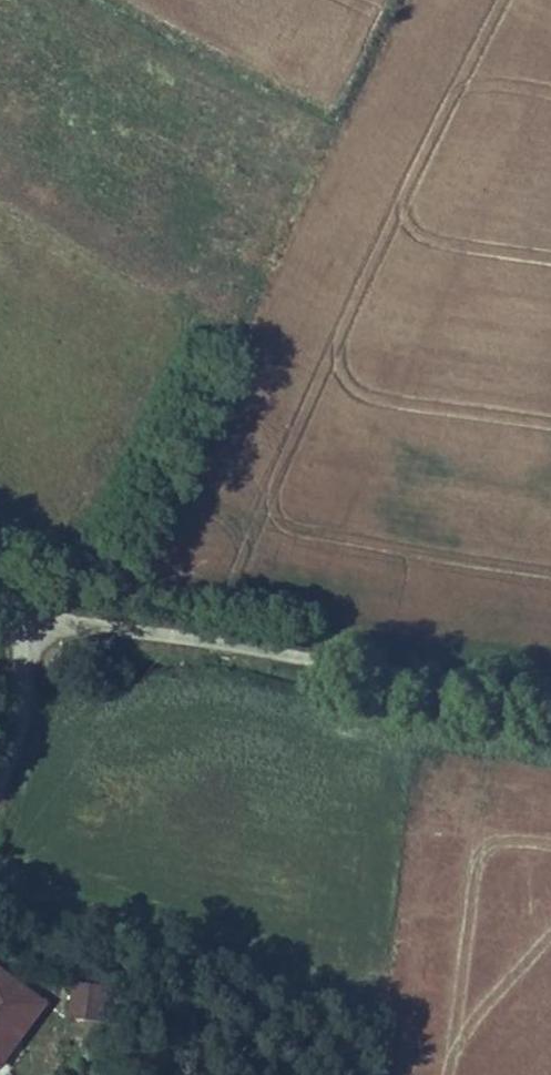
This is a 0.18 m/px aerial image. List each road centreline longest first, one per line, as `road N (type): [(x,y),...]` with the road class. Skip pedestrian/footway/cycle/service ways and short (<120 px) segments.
road 1 (unclassified): [(0,597),(33,618),(550,707)]
road 2 (track): [(0,761),(21,734),(33,618)]

